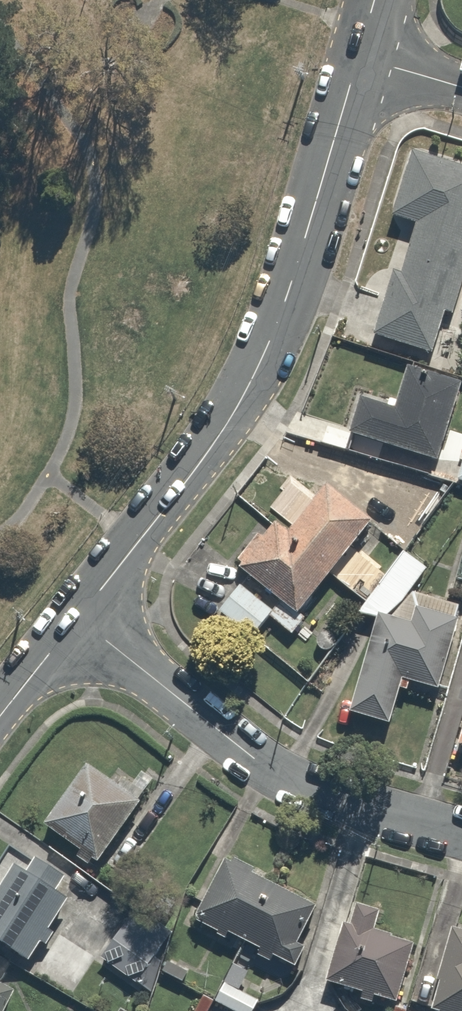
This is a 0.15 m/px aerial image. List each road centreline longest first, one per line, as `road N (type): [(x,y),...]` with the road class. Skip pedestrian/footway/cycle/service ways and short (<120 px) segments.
road 1 (tertiary): [(77,619),(243,396),(273,336),(359,57)]
road 2 (residential): [(77,619),(273,776),(461,835)]
road 3 (tertiary): [(0,717),(77,619)]

